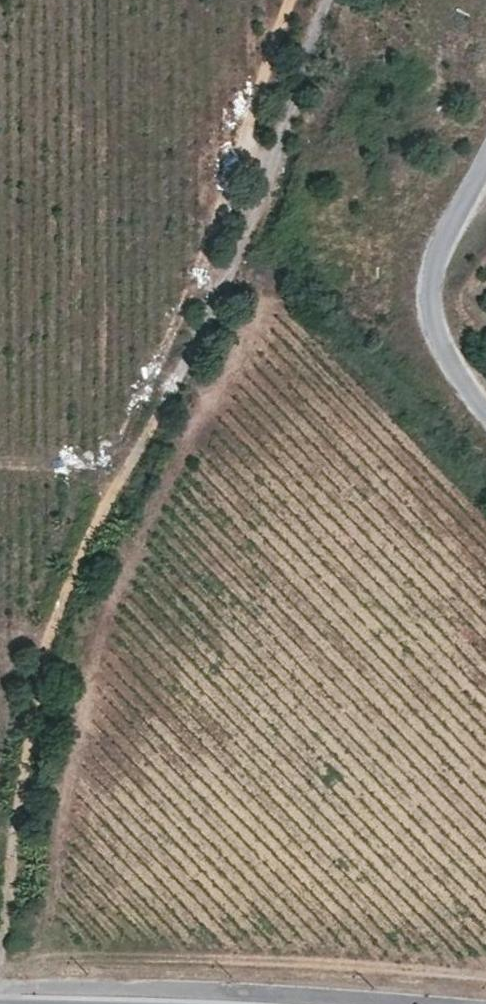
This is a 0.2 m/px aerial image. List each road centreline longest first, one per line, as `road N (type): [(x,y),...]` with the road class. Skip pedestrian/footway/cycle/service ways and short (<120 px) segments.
road 1 (track): [(324,0),(268,185),(50,663),(0,933)]
road 2 (residential): [(485,413),(462,385),(435,327),(432,274),(485,149)]
road 3 (secondary): [(0,1002),(122,1003)]

